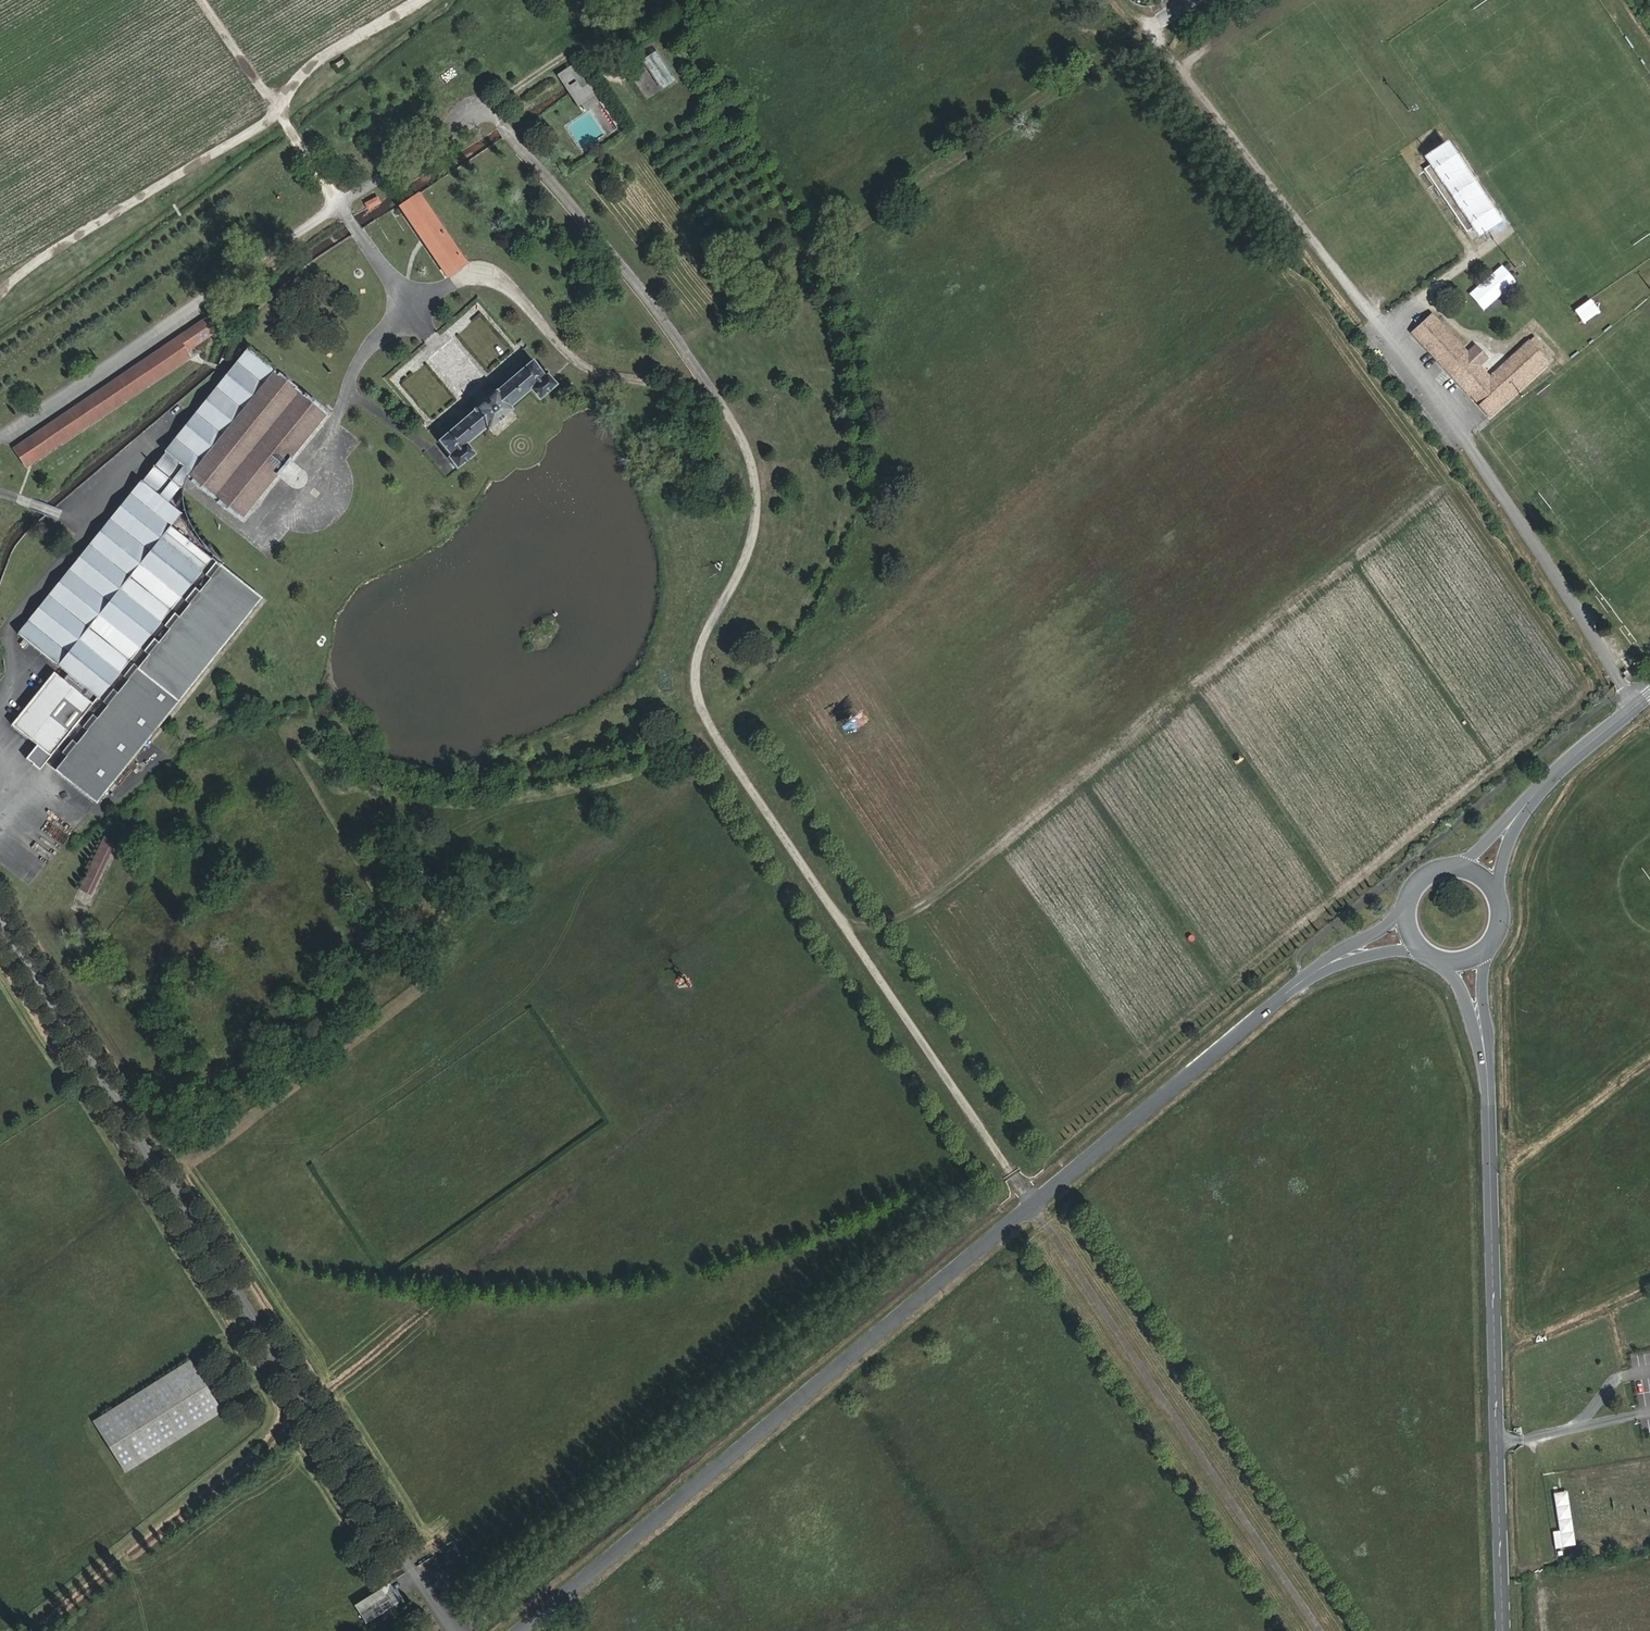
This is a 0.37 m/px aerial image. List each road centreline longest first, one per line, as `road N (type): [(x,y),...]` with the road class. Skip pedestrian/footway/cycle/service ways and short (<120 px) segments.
road 1 (tertiary): [(519,1630),(1311,978),(1410,926)]
road 2 (secondary): [(1466,960),(1491,1079),(1505,1630)]
road 3 (track): [(720,400),(752,459),(757,516),(744,567),(714,611),(698,660),(697,690),(713,731)]
road 4 (secondary): [(1649,697),(1544,787),(1474,875)]

